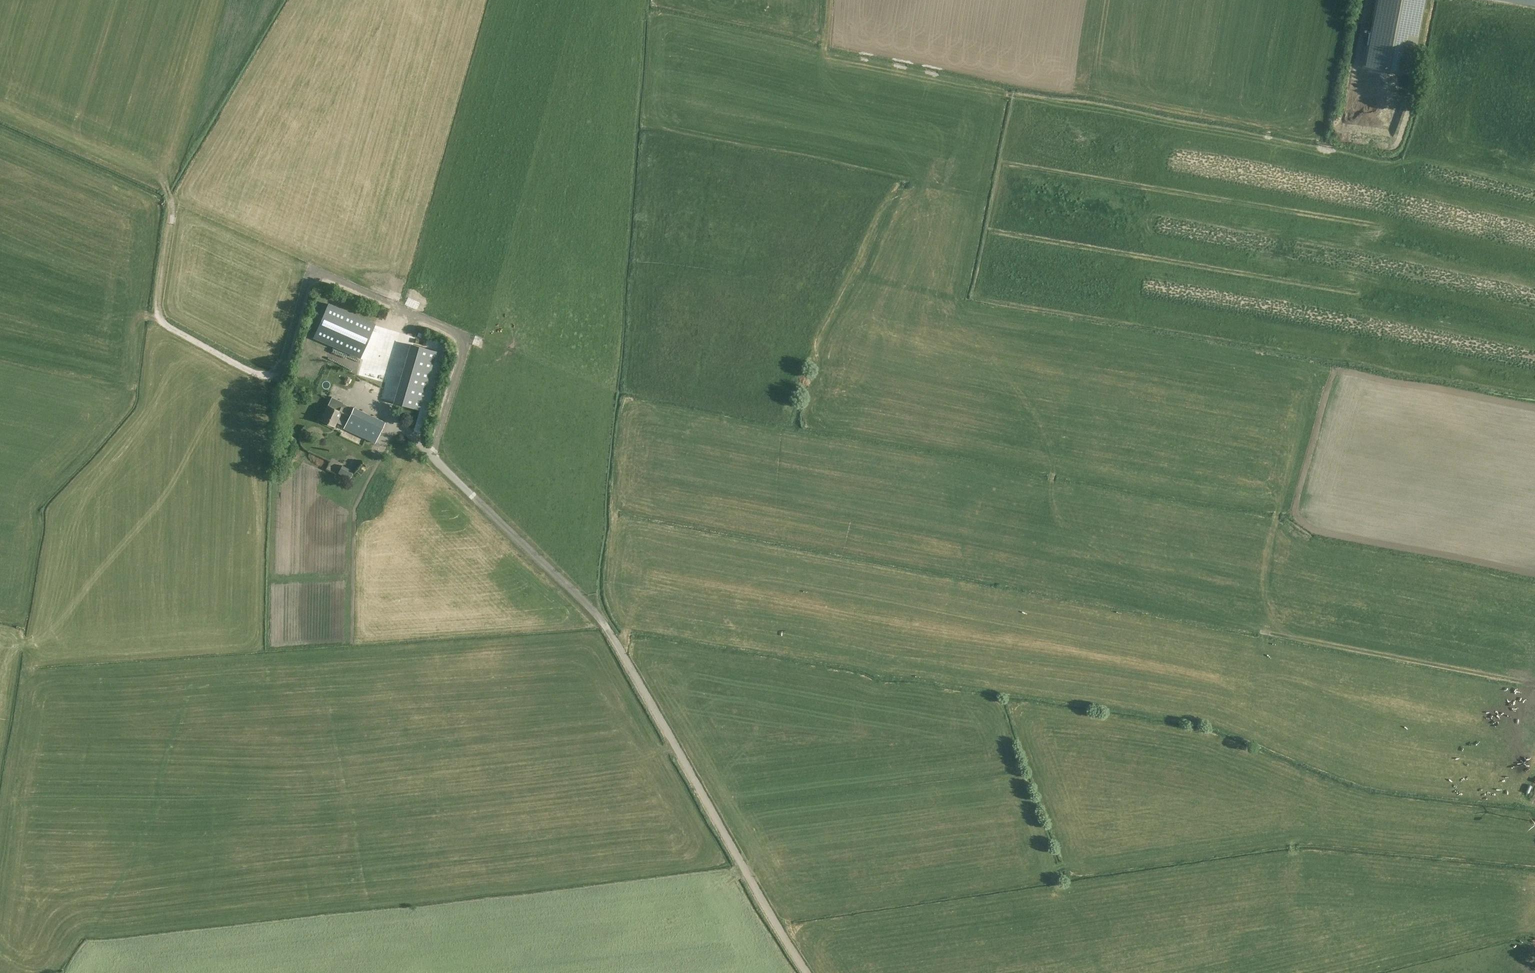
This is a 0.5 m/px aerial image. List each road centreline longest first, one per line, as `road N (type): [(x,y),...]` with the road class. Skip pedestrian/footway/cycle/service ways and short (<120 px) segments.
road 1 (unclassified): [(355,395),(386,411),(596,612),(808,972)]
road 2 (track): [(165,186),(159,314),(252,372),(272,375),(283,368),(308,283),(320,276),(453,332),(458,361),(428,452)]

